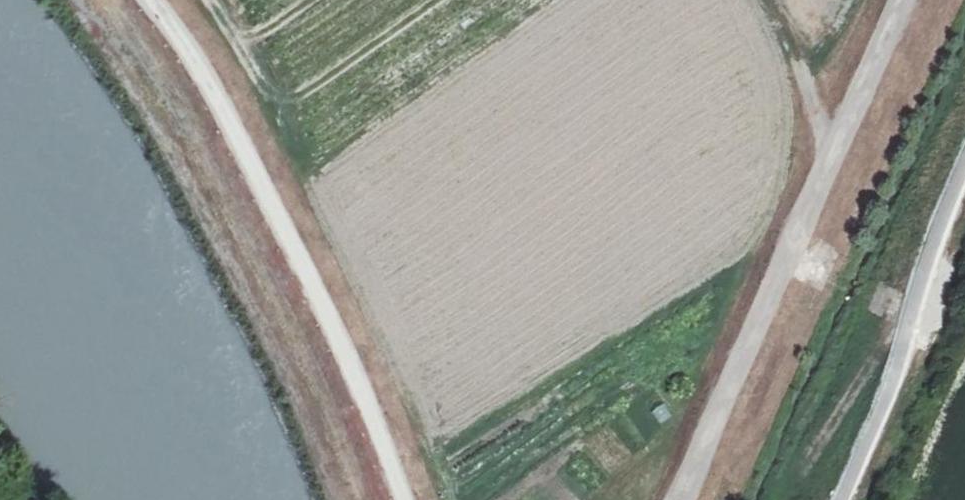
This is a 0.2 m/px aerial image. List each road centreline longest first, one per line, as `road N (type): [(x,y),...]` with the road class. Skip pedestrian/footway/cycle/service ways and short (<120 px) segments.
road 1 (track): [(401,499),(283,232),(147,0)]
road 2 (track): [(903,0),(682,499)]

